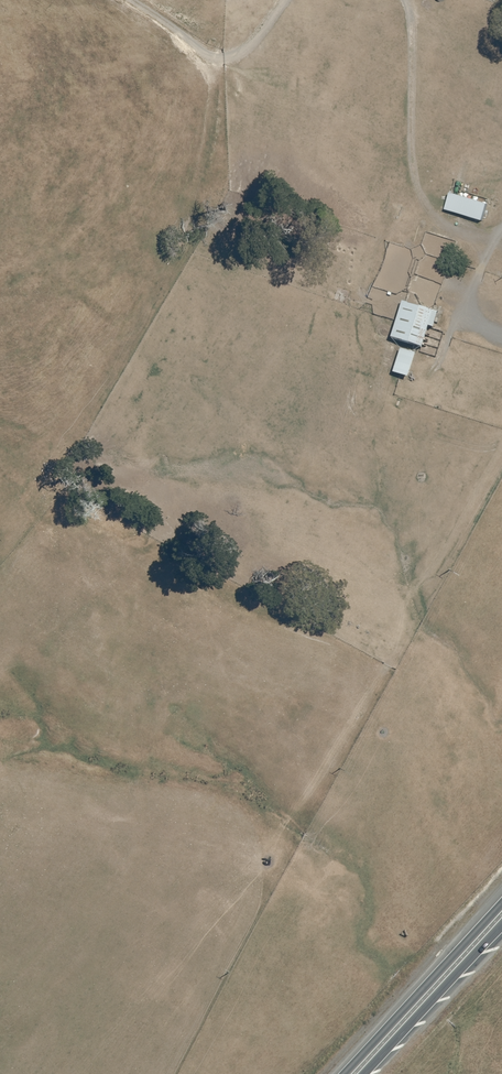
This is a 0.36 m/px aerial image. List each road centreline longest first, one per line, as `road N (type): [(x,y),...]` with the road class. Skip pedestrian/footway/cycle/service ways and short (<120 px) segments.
road 1 (track): [(501,247),(436,215),(419,173),(416,24),(406,0)]
road 2 (trunk): [(345,1073),(501,905)]
road 3 (trunk): [(501,925),(363,1073)]
road 4 (track): [(283,0),(237,56),(195,50),(127,0)]
road 5 (track): [(501,230),(462,318),(501,333)]

